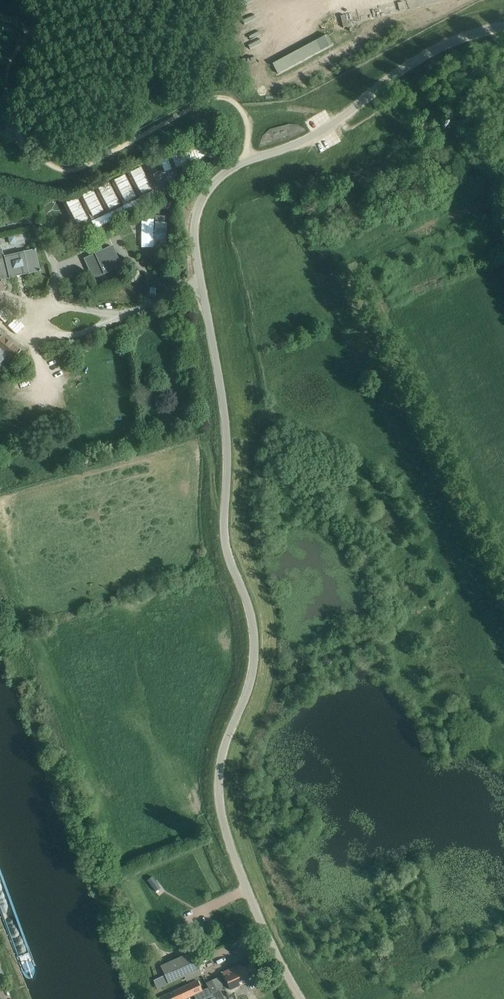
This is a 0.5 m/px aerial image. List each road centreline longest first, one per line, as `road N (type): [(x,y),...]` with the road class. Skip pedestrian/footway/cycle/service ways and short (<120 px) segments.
road 1 (unclassified): [(301,998),(262,924),(220,810),(220,761),(246,694),(255,633),(225,545),(225,421),(196,255),(198,210),(229,170),(308,139),(443,46),(503,28)]

